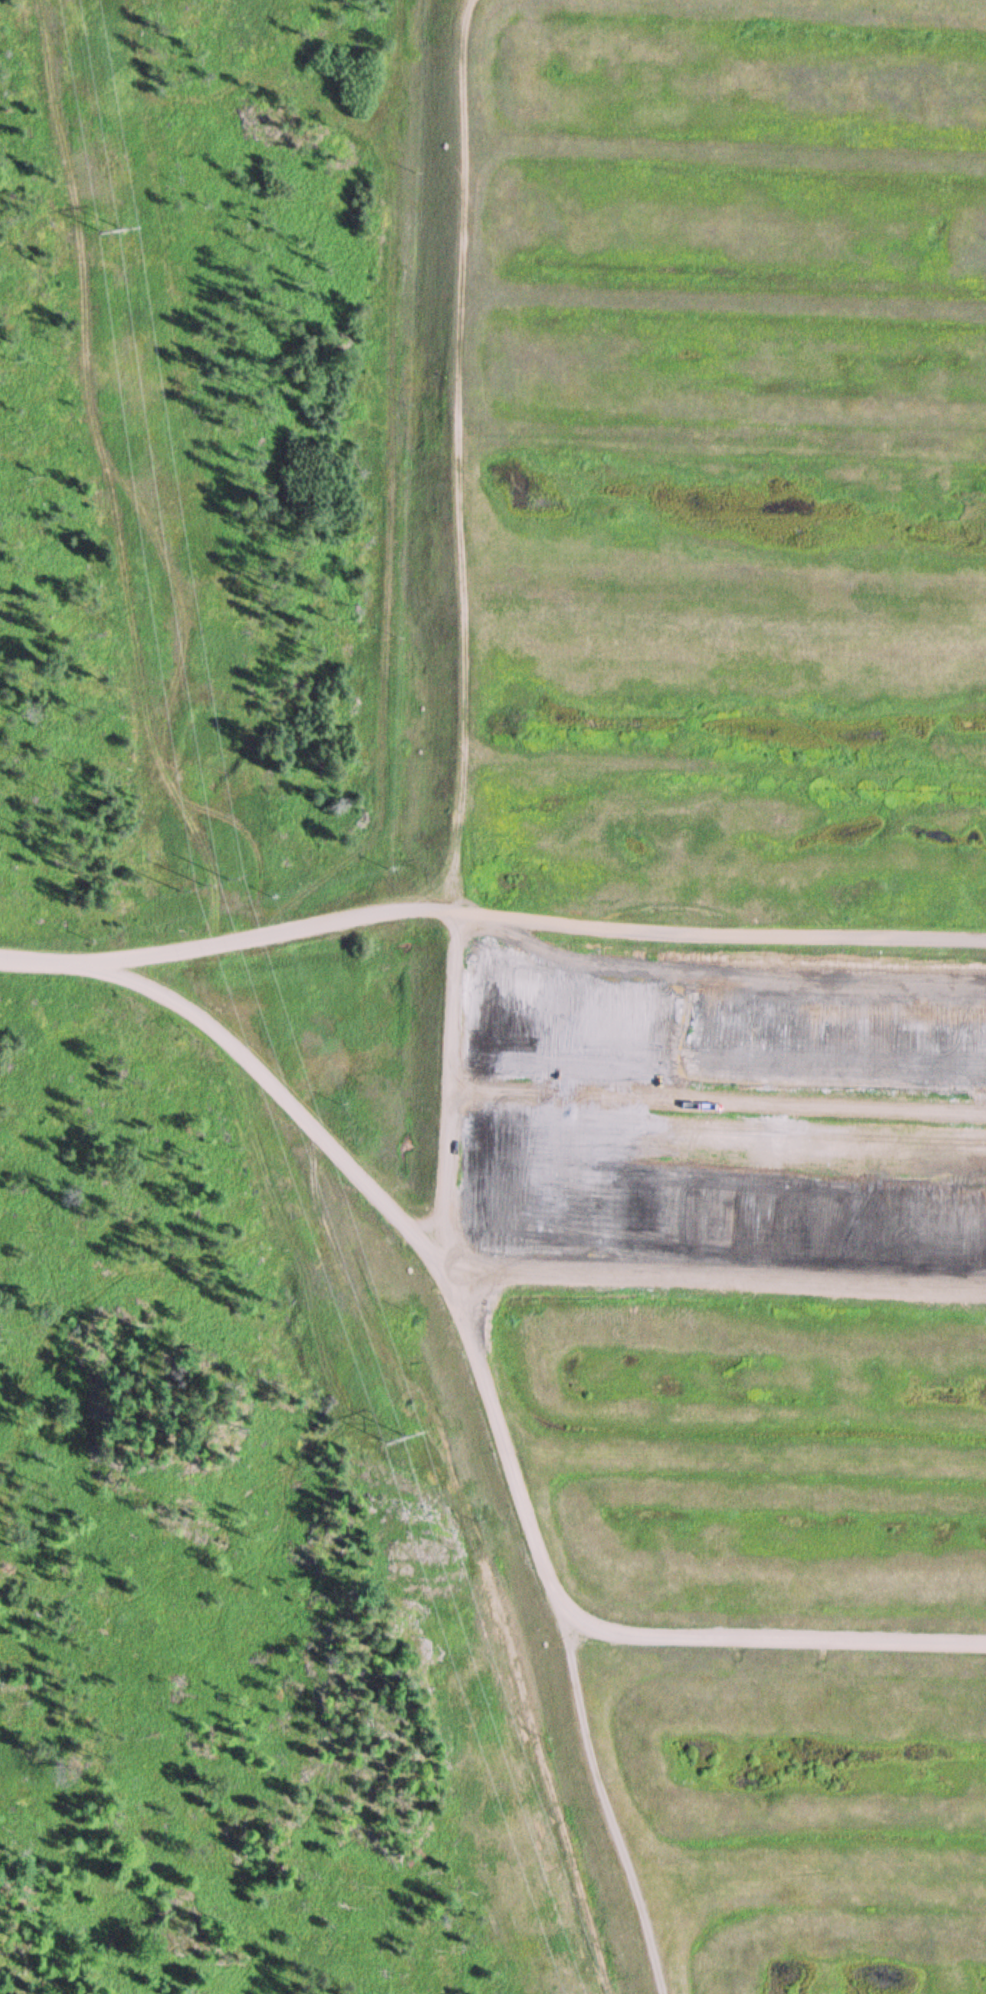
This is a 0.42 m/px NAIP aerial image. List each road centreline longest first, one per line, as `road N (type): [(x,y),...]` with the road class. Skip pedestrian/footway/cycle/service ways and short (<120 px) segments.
road 1 (residential): [(0,956),(76,968),(432,908),(985,941)]
road 2 (residential): [(636,1632),(578,1627),(554,1592),(475,1344),(440,1261),(391,1200),(250,1062),(160,992),(76,968)]

